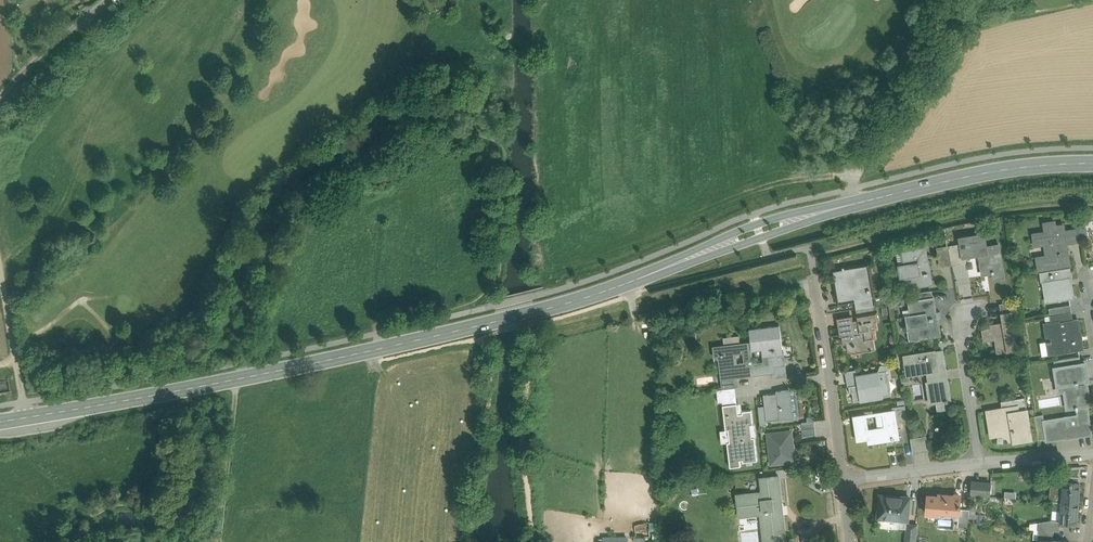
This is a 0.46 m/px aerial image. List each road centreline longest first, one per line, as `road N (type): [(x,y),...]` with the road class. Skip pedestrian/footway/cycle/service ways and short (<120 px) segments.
road 1 (tertiary): [(24,418),(542,309),(785,222),(925,186),(1092,163)]
road 2 (residential): [(842,481),(815,284)]
road 3 (residential): [(966,316),(979,464)]
road 4 (unclassified): [(0,275),(24,418)]
road 5 (unclassified): [(110,0),(0,92)]
road 6 (residential): [(979,464),(842,481)]

